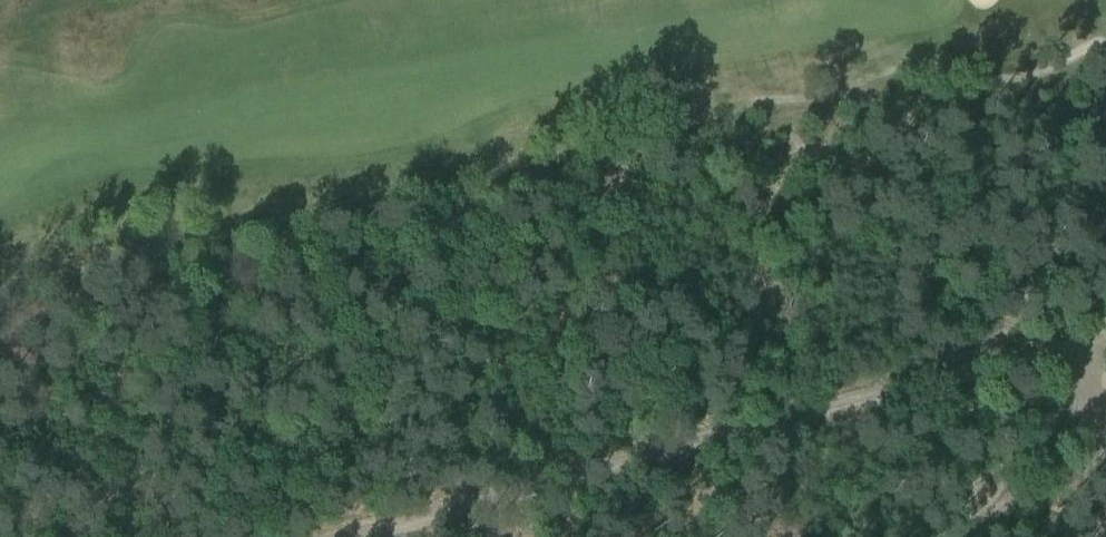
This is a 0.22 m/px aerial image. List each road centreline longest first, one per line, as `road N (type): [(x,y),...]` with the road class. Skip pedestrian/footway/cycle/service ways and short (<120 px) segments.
road 1 (track): [(0,261),(192,190),(371,228),(712,164),(893,192),(935,185),(1105,76)]
road 2 (track): [(331,536),(1105,336)]
road 3 (track): [(1105,357),(949,536)]

